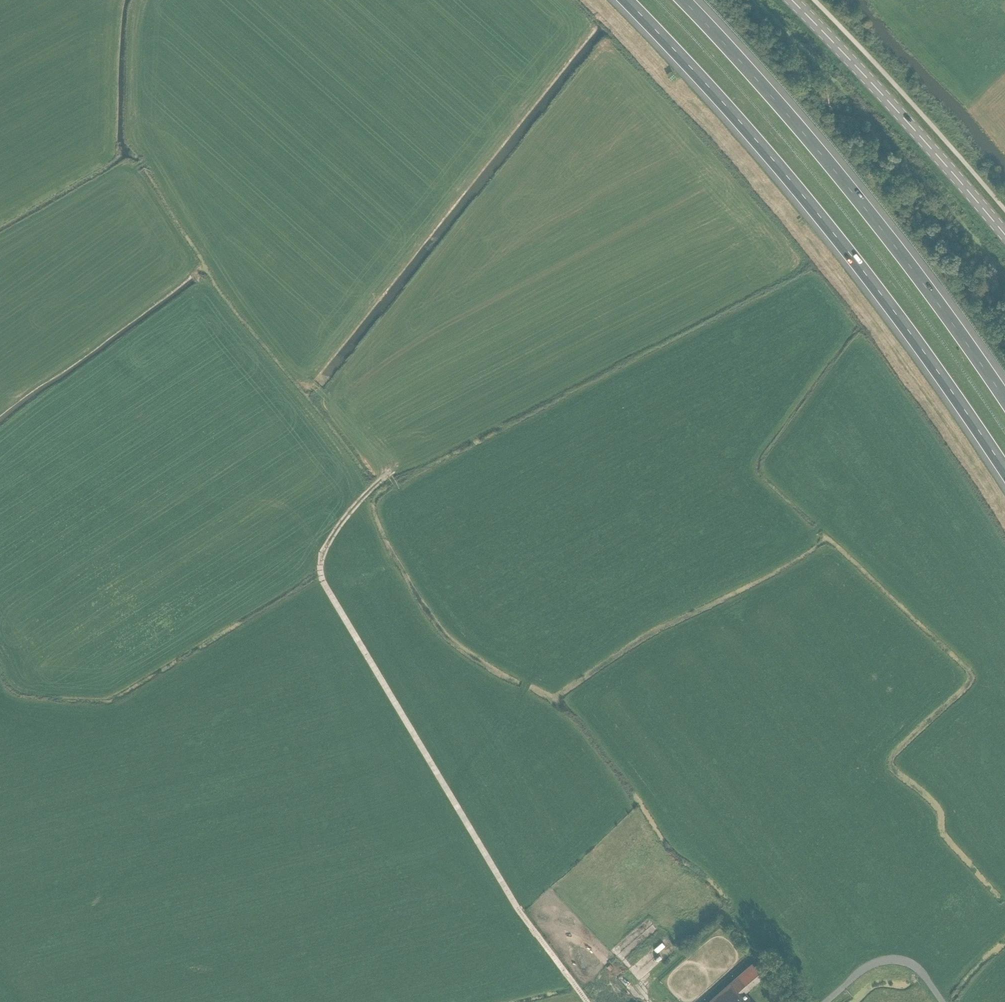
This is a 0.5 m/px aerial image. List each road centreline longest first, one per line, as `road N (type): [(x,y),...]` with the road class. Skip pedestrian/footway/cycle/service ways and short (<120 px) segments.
road 1 (motorway): [(623,0),(699,77),(893,309),(1004,473)]
road 2 (motorway): [(1004,400),(824,158),(680,0)]
road 3 (tertiary): [(1004,236),(791,0)]
road 4 (unclassified): [(943,1001),(917,970),(891,962),(830,1001)]

